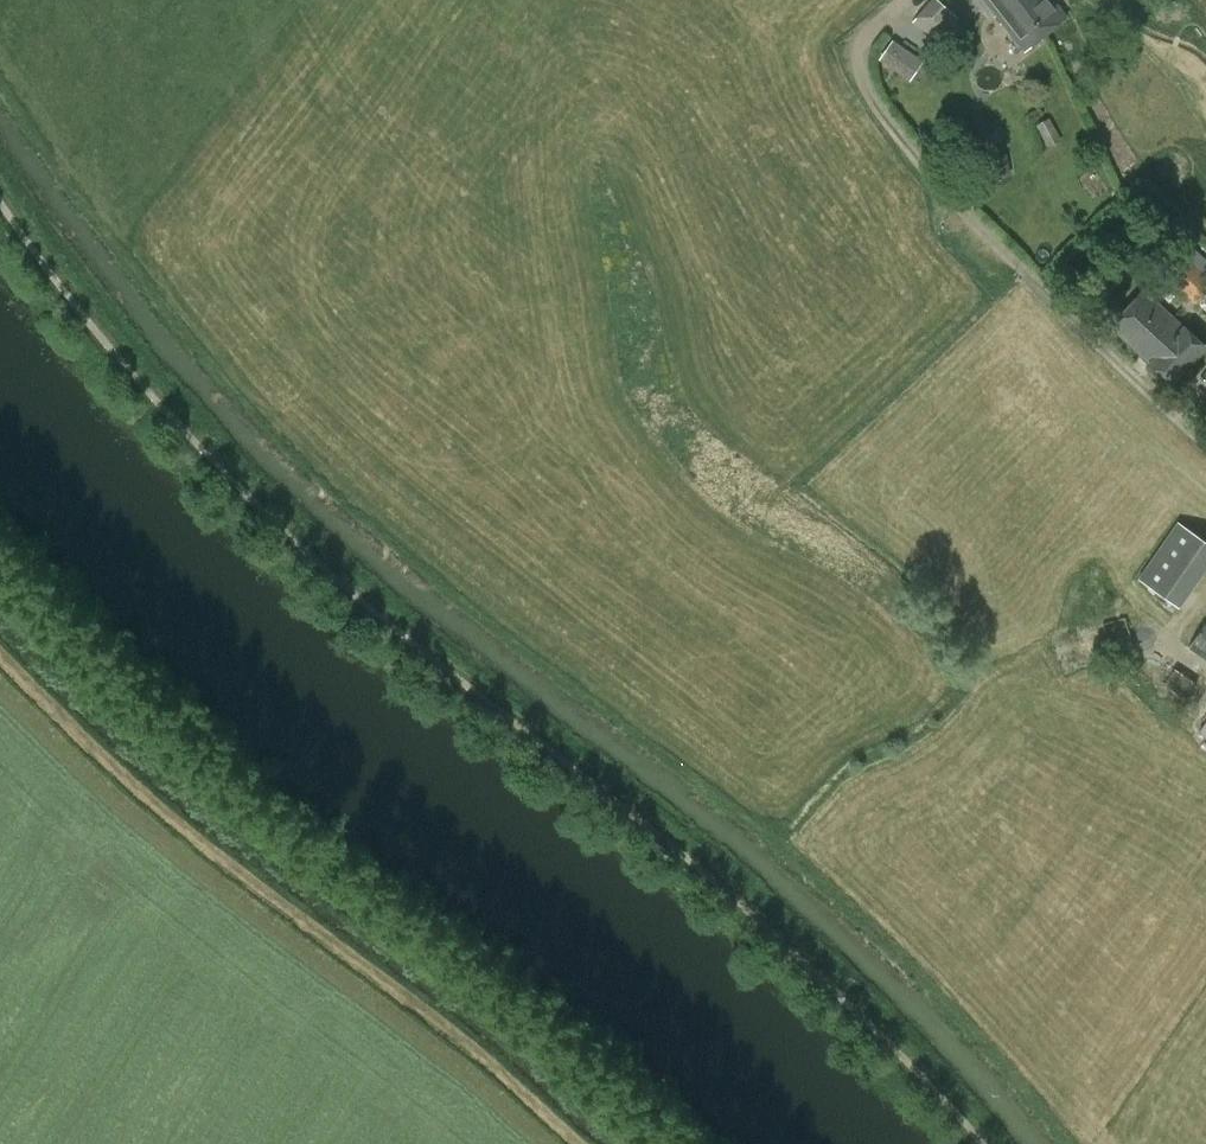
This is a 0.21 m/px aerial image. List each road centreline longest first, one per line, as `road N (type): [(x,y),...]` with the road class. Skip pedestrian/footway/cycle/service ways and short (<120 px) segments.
road 1 (unclassified): [(1205,438),(1104,360),(882,112),(865,81),(862,51),(868,33),(910,0)]

